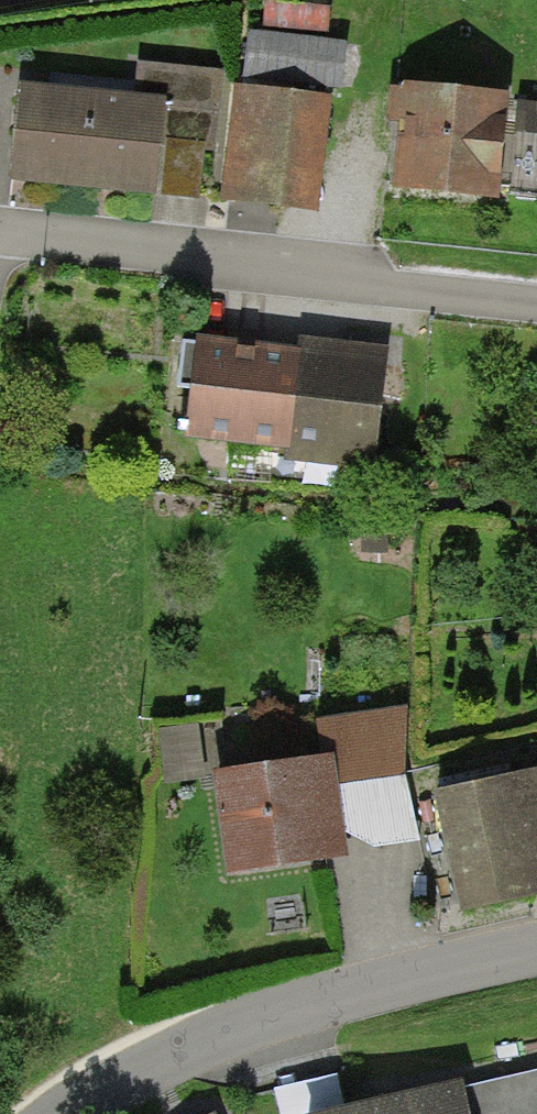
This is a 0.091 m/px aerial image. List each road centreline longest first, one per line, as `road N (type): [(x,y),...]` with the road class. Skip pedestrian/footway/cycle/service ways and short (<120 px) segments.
road 1 (residential): [(0,242),(536,302)]
road 2 (residential): [(536,951),(259,1023),(100,1090),(68,1113)]

